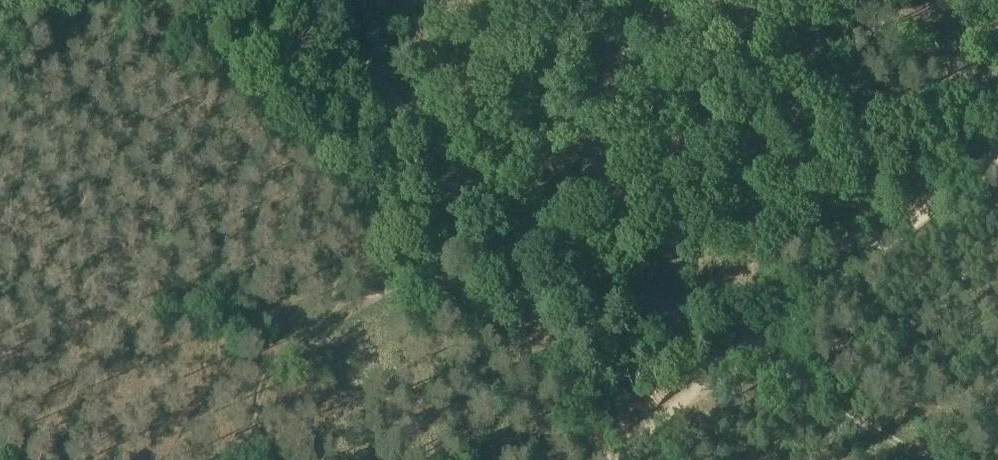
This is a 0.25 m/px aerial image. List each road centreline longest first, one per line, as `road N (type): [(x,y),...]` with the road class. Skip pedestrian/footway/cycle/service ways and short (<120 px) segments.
road 1 (track): [(751,362),(551,230),(437,136),(334,0)]
road 2 (track): [(997,165),(751,362)]
road 3 (track): [(912,459),(751,362)]
road 4 (track): [(751,362),(626,459)]

